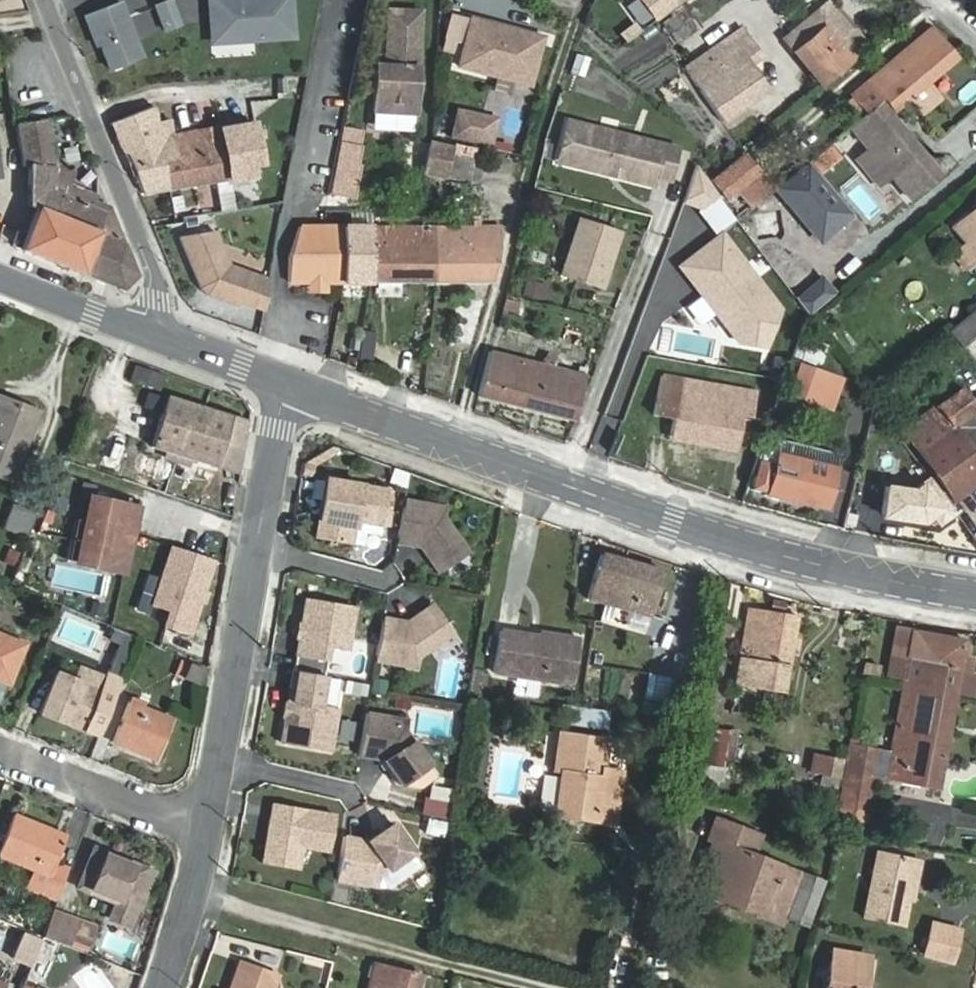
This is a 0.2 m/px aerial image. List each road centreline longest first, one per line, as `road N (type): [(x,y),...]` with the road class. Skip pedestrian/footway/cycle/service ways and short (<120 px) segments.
road 1 (tertiary): [(975,592),(850,574),(734,542),(287,387)]
road 2 (tertiary): [(287,387),(206,828)]
road 3 (track): [(586,987),(194,882)]
road 4 (tertiary): [(152,333),(162,301),(46,0)]
road 5 (residential): [(206,828),(0,750)]
road 6 (tertiary): [(152,333),(0,268)]
road 7 (tertiary): [(206,828),(162,987)]
road 8 (tertiary): [(287,387),(152,333)]

